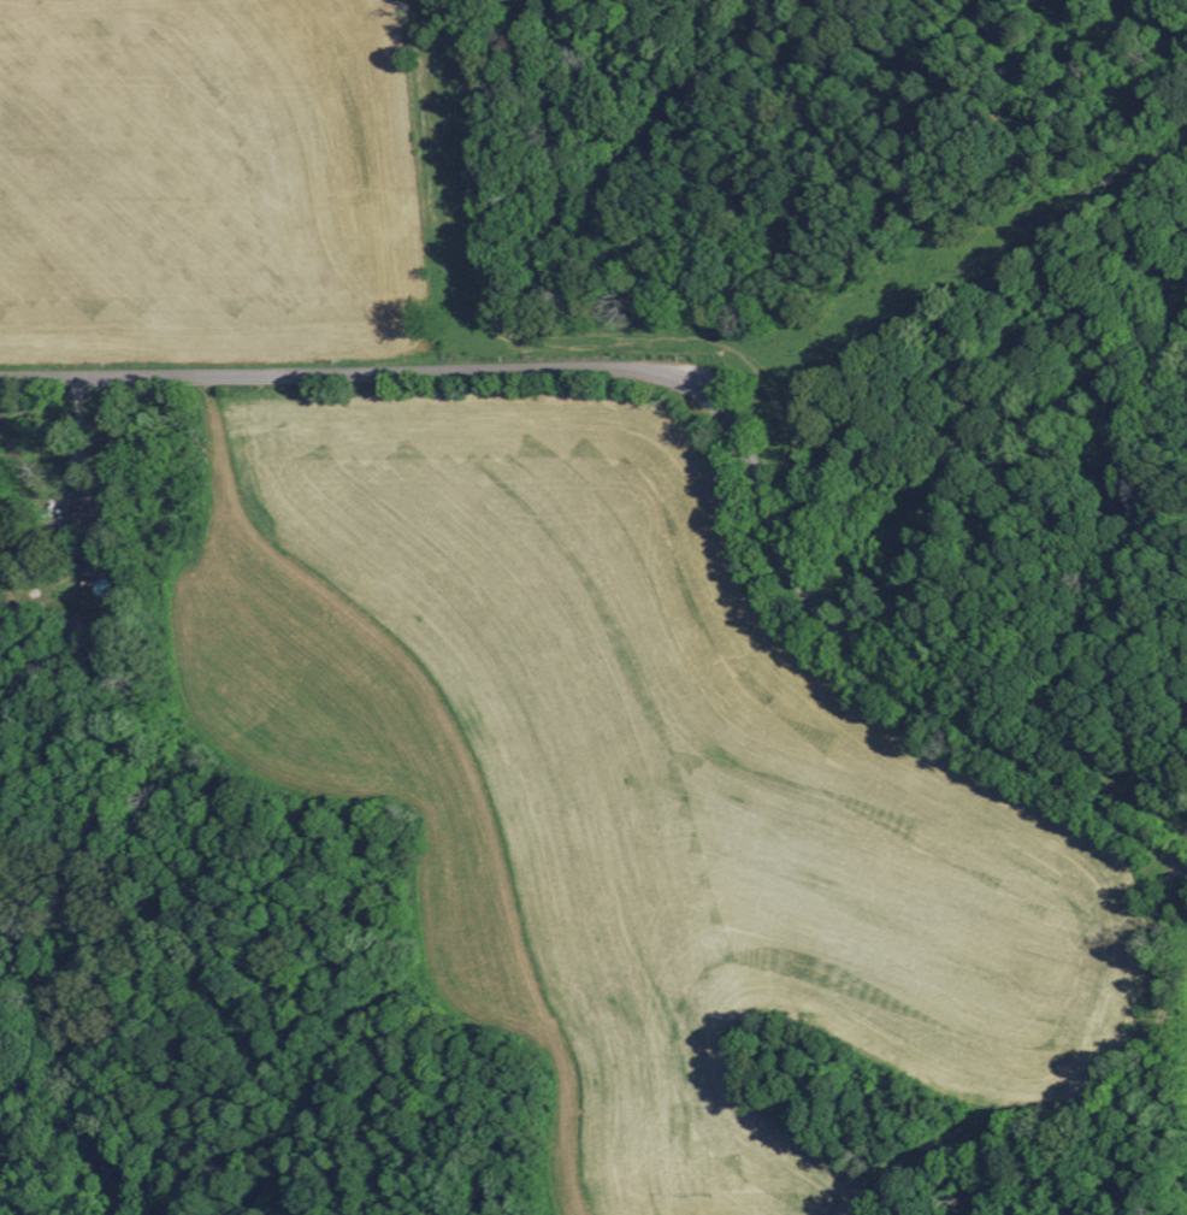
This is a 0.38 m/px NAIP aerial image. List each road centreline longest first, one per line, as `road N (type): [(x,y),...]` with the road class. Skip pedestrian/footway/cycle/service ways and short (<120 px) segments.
road 1 (residential): [(0,377),(165,362),(545,358),(707,371),(754,454),(784,545),(834,627),(1186,866)]
road 2 (residential): [(1171,856),(1174,1002),(1098,1086),(1038,1095),(867,1173),(871,1214)]

